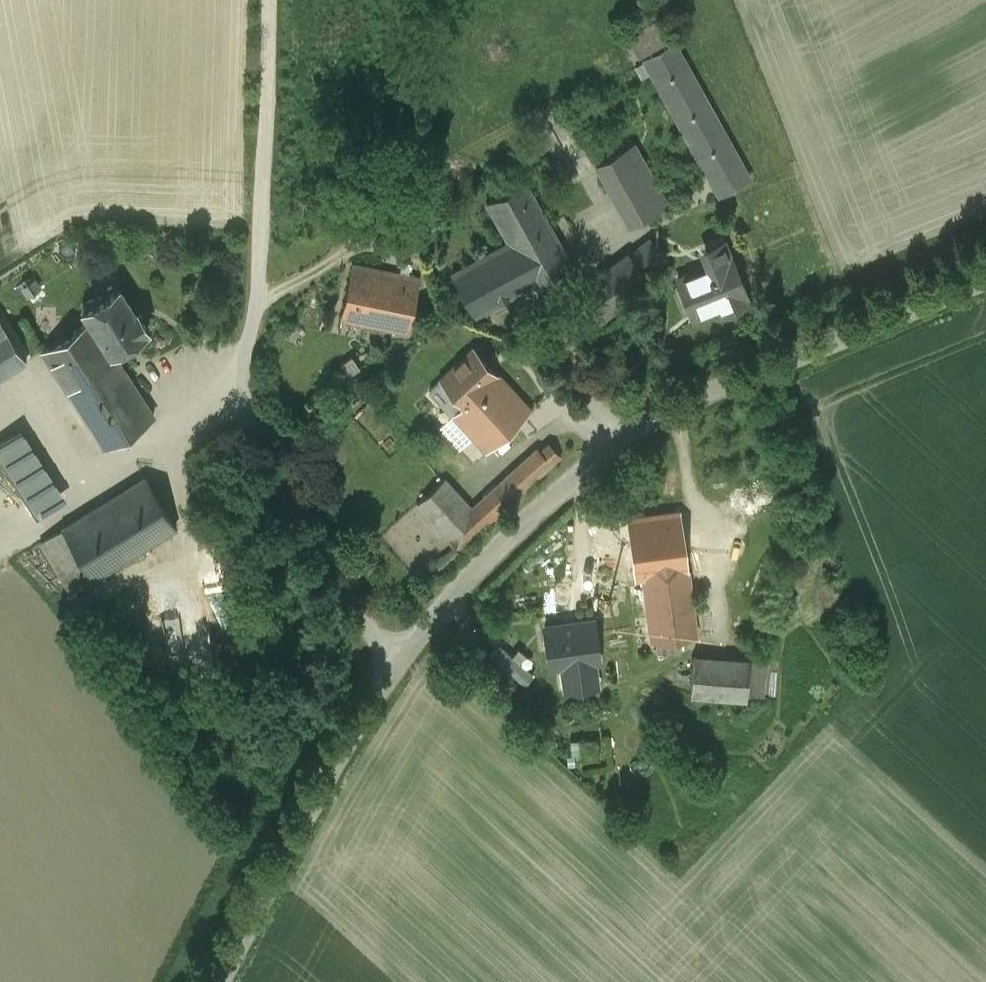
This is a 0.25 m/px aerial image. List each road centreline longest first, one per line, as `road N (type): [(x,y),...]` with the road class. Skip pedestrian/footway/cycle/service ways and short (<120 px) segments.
road 1 (unclassified): [(224,981),(379,691),(450,597),(513,531),(672,410),(985,281)]

